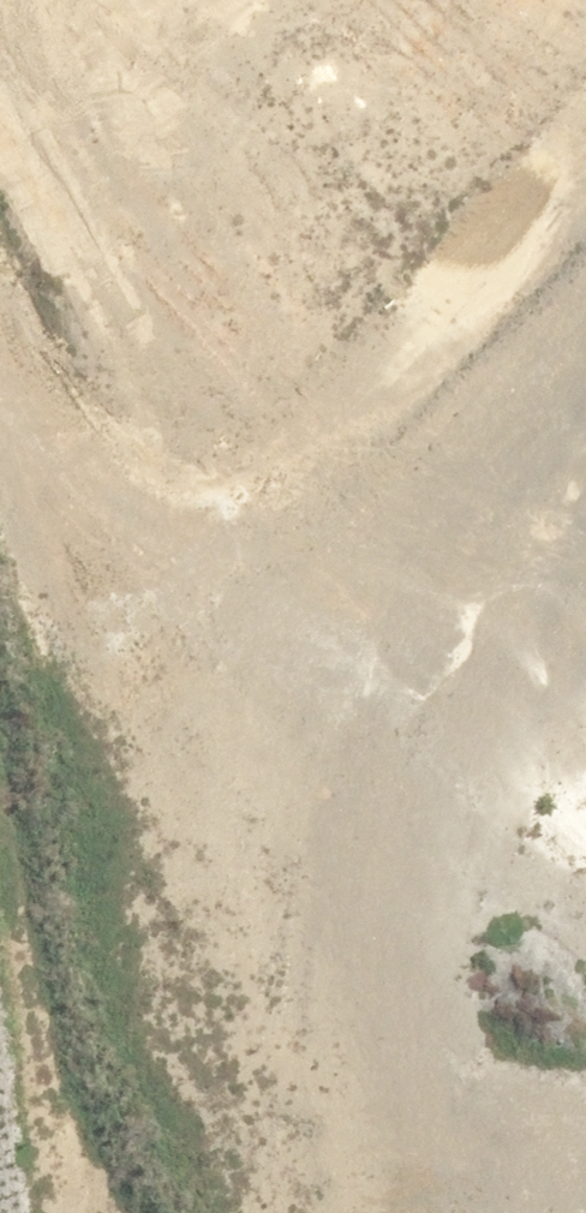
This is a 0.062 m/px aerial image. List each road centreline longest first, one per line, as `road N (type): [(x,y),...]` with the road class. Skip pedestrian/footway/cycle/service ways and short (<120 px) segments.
road 1 (residential): [(281,454),(187,683),(256,739),(366,855),(569,996),(585,1026)]
road 2 (residential): [(585,158),(365,425),(281,454)]
road 3 (residential): [(281,454),(198,448),(124,425),(0,306)]
road 4 (residential): [(585,1075),(525,1212)]

